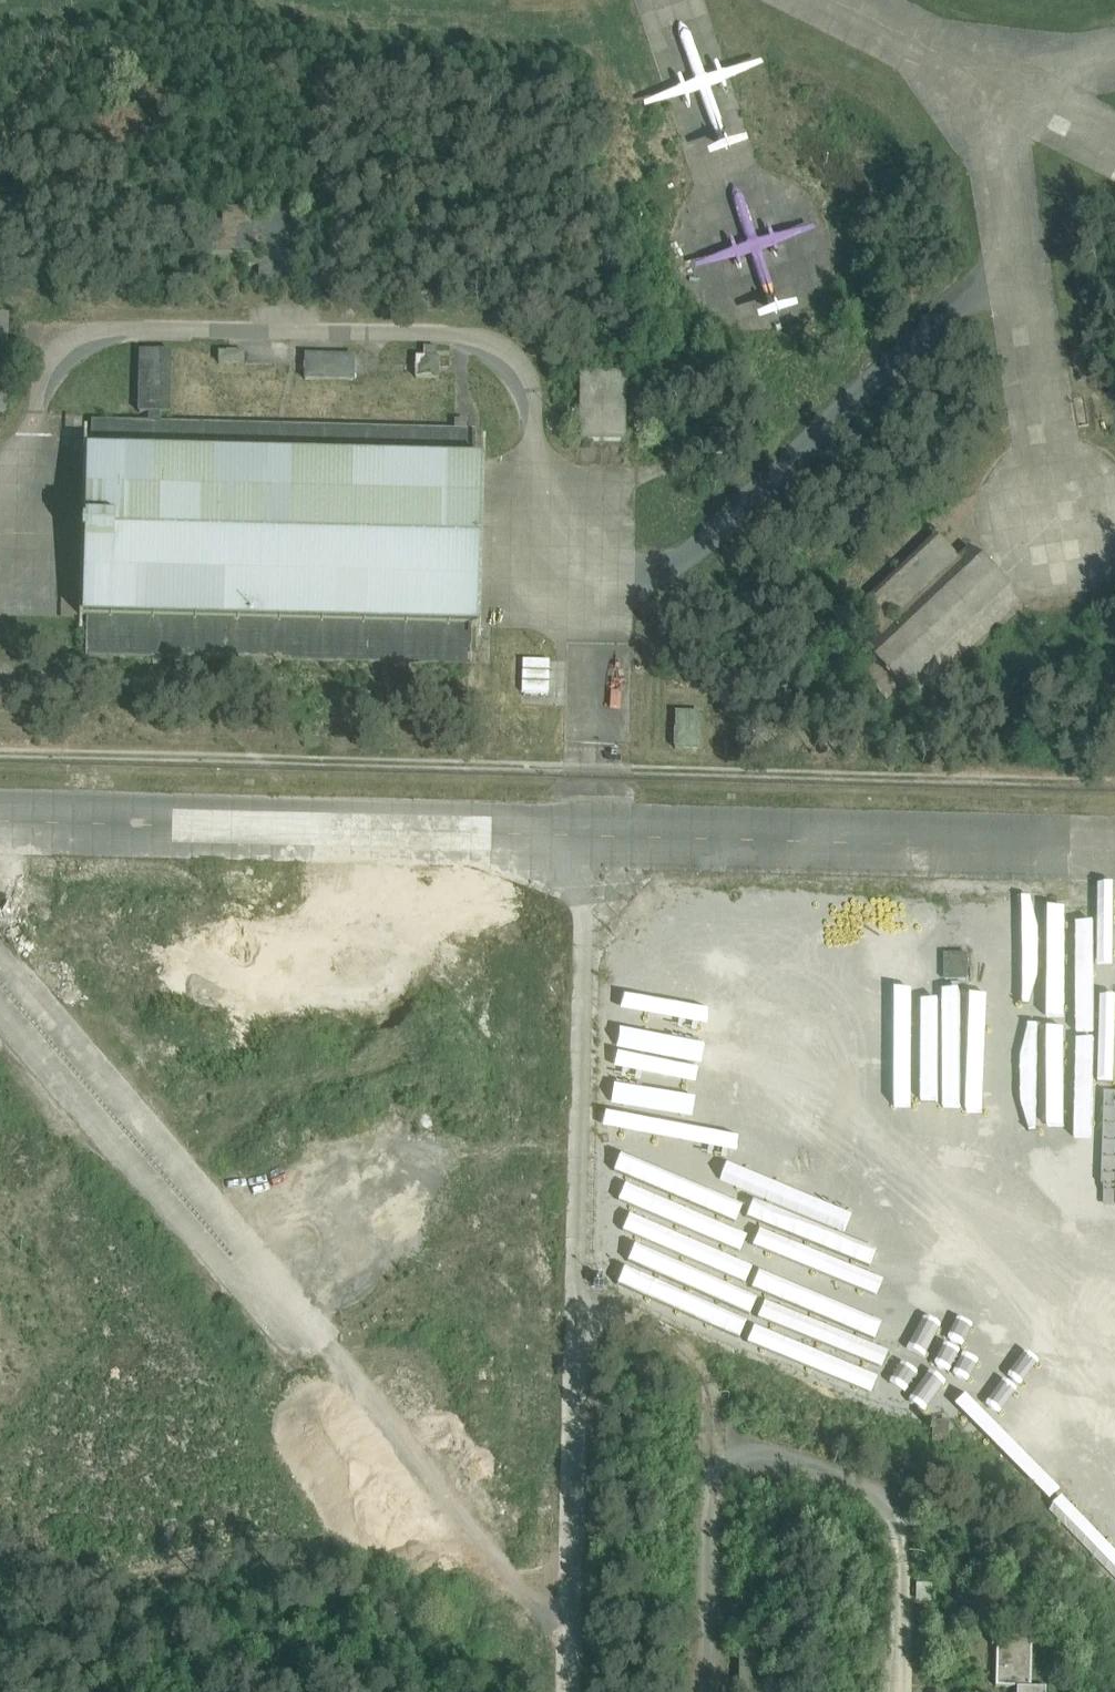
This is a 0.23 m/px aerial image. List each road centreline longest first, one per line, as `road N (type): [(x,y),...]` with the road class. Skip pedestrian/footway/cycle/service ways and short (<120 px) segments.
road 1 (track): [(324,1362),(470,1541),(583,1606)]

